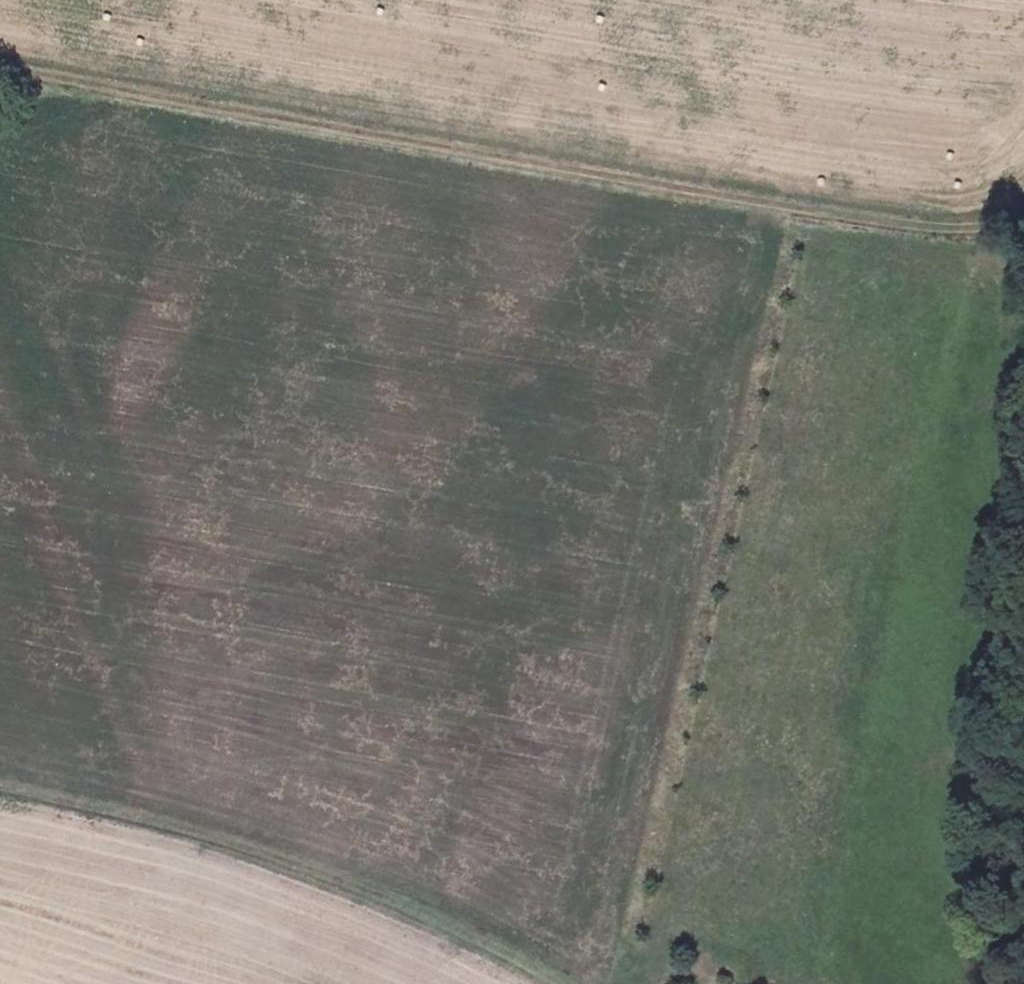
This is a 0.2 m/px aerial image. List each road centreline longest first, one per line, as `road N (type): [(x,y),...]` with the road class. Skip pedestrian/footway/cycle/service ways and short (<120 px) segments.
road 1 (track): [(0,61),(861,215),(966,224),(1023,214)]
road 2 (track): [(0,792),(190,836),(410,914),(559,983)]

